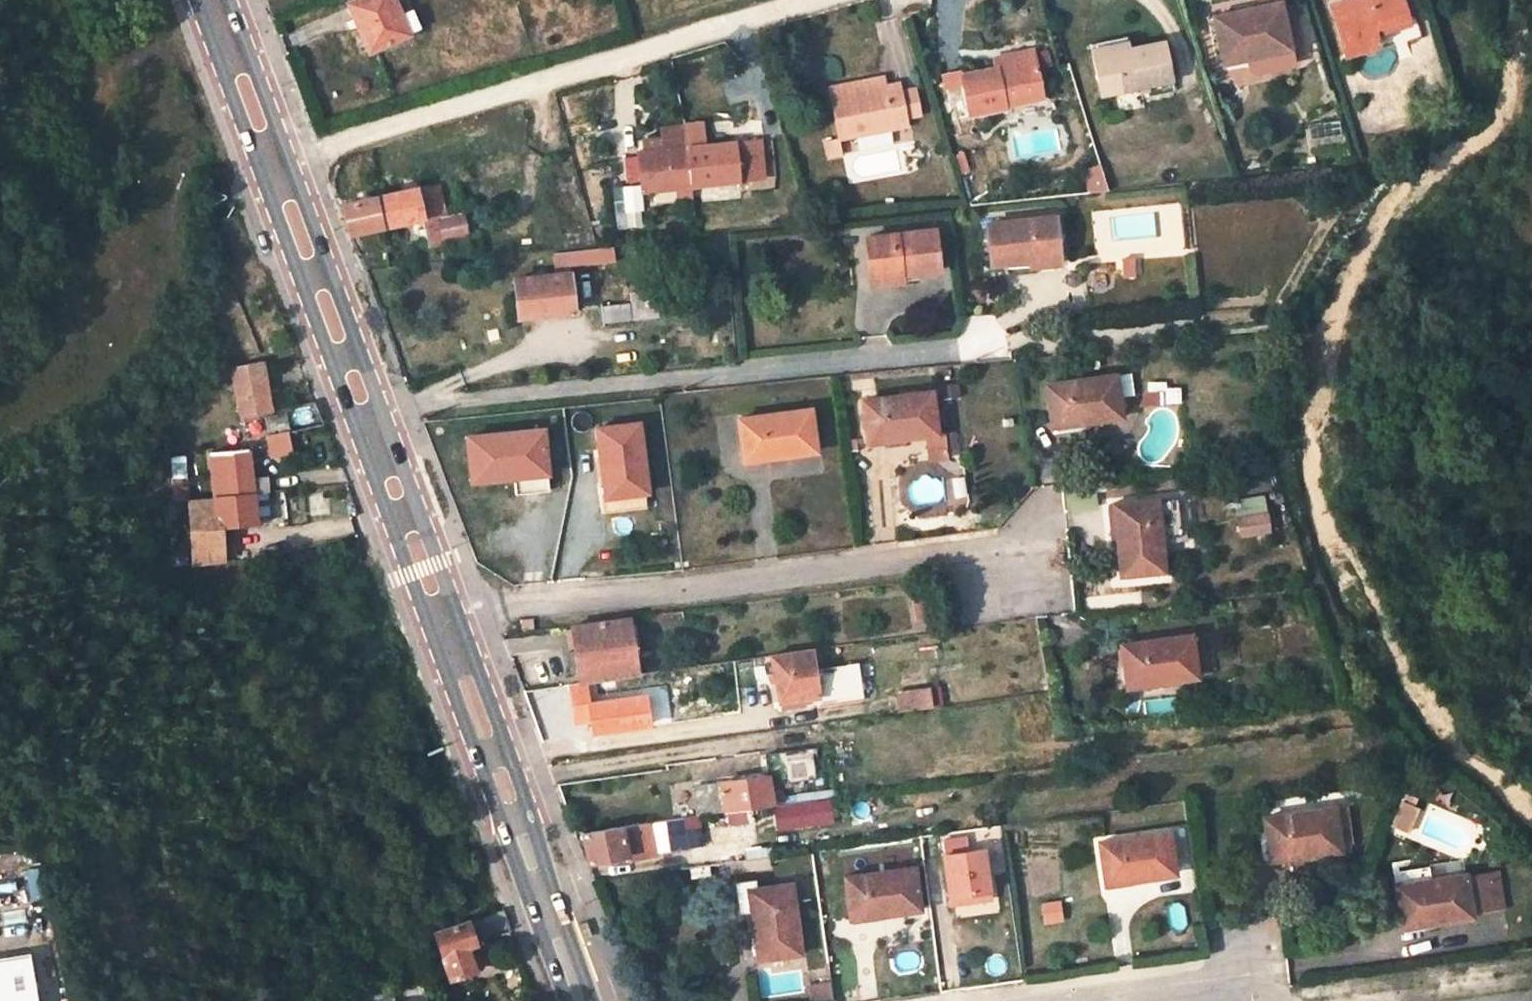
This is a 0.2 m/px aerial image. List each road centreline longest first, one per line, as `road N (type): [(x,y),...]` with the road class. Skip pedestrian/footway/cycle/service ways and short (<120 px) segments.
road 1 (residential): [(999,345),(369,409)]
road 2 (residential): [(1053,548),(441,613)]
road 3 (residential): [(822,0),(274,160)]
road 4 (primary): [(587,1000),(441,613)]
road 5 (primary): [(369,409),(274,160)]
road 6 (primary): [(441,613),(369,409)]
road 7 (residential): [(1265,971),(1059,1000)]
road 8 (primary): [(274,160),(215,0)]

